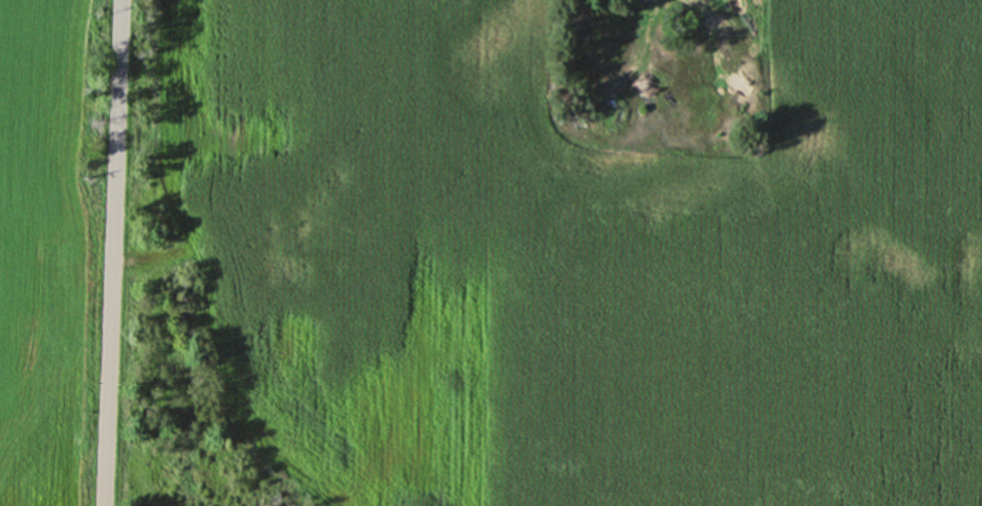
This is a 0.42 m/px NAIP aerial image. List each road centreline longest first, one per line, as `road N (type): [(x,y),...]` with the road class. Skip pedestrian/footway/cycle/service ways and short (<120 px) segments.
road 1 (residential): [(103,505),(120,0)]

